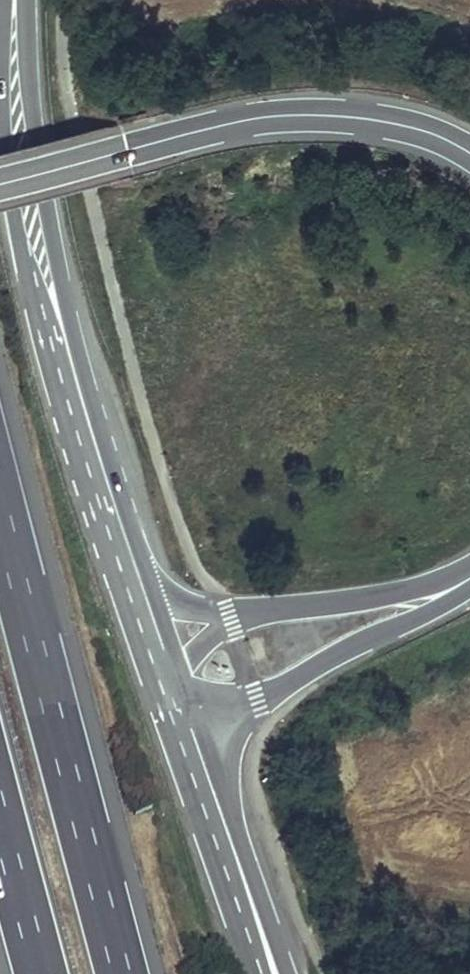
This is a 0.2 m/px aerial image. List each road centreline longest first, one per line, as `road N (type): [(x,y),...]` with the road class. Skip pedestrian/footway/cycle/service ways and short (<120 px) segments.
road 1 (secondary): [(144,588),(59,324),(25,176),(15,0)]
road 2 (motorway): [(125,973),(0,491)]
road 3 (tertiary): [(469,149),(399,118),(315,111),(244,116),(0,176)]
road 4 (tertiary): [(252,708),(468,577)]
road 5 (tertiary): [(468,577),(296,606),(221,608)]
road 6 (secondary): [(275,973),(212,786)]
road 7 (motorway): [(0,817),(41,973)]

